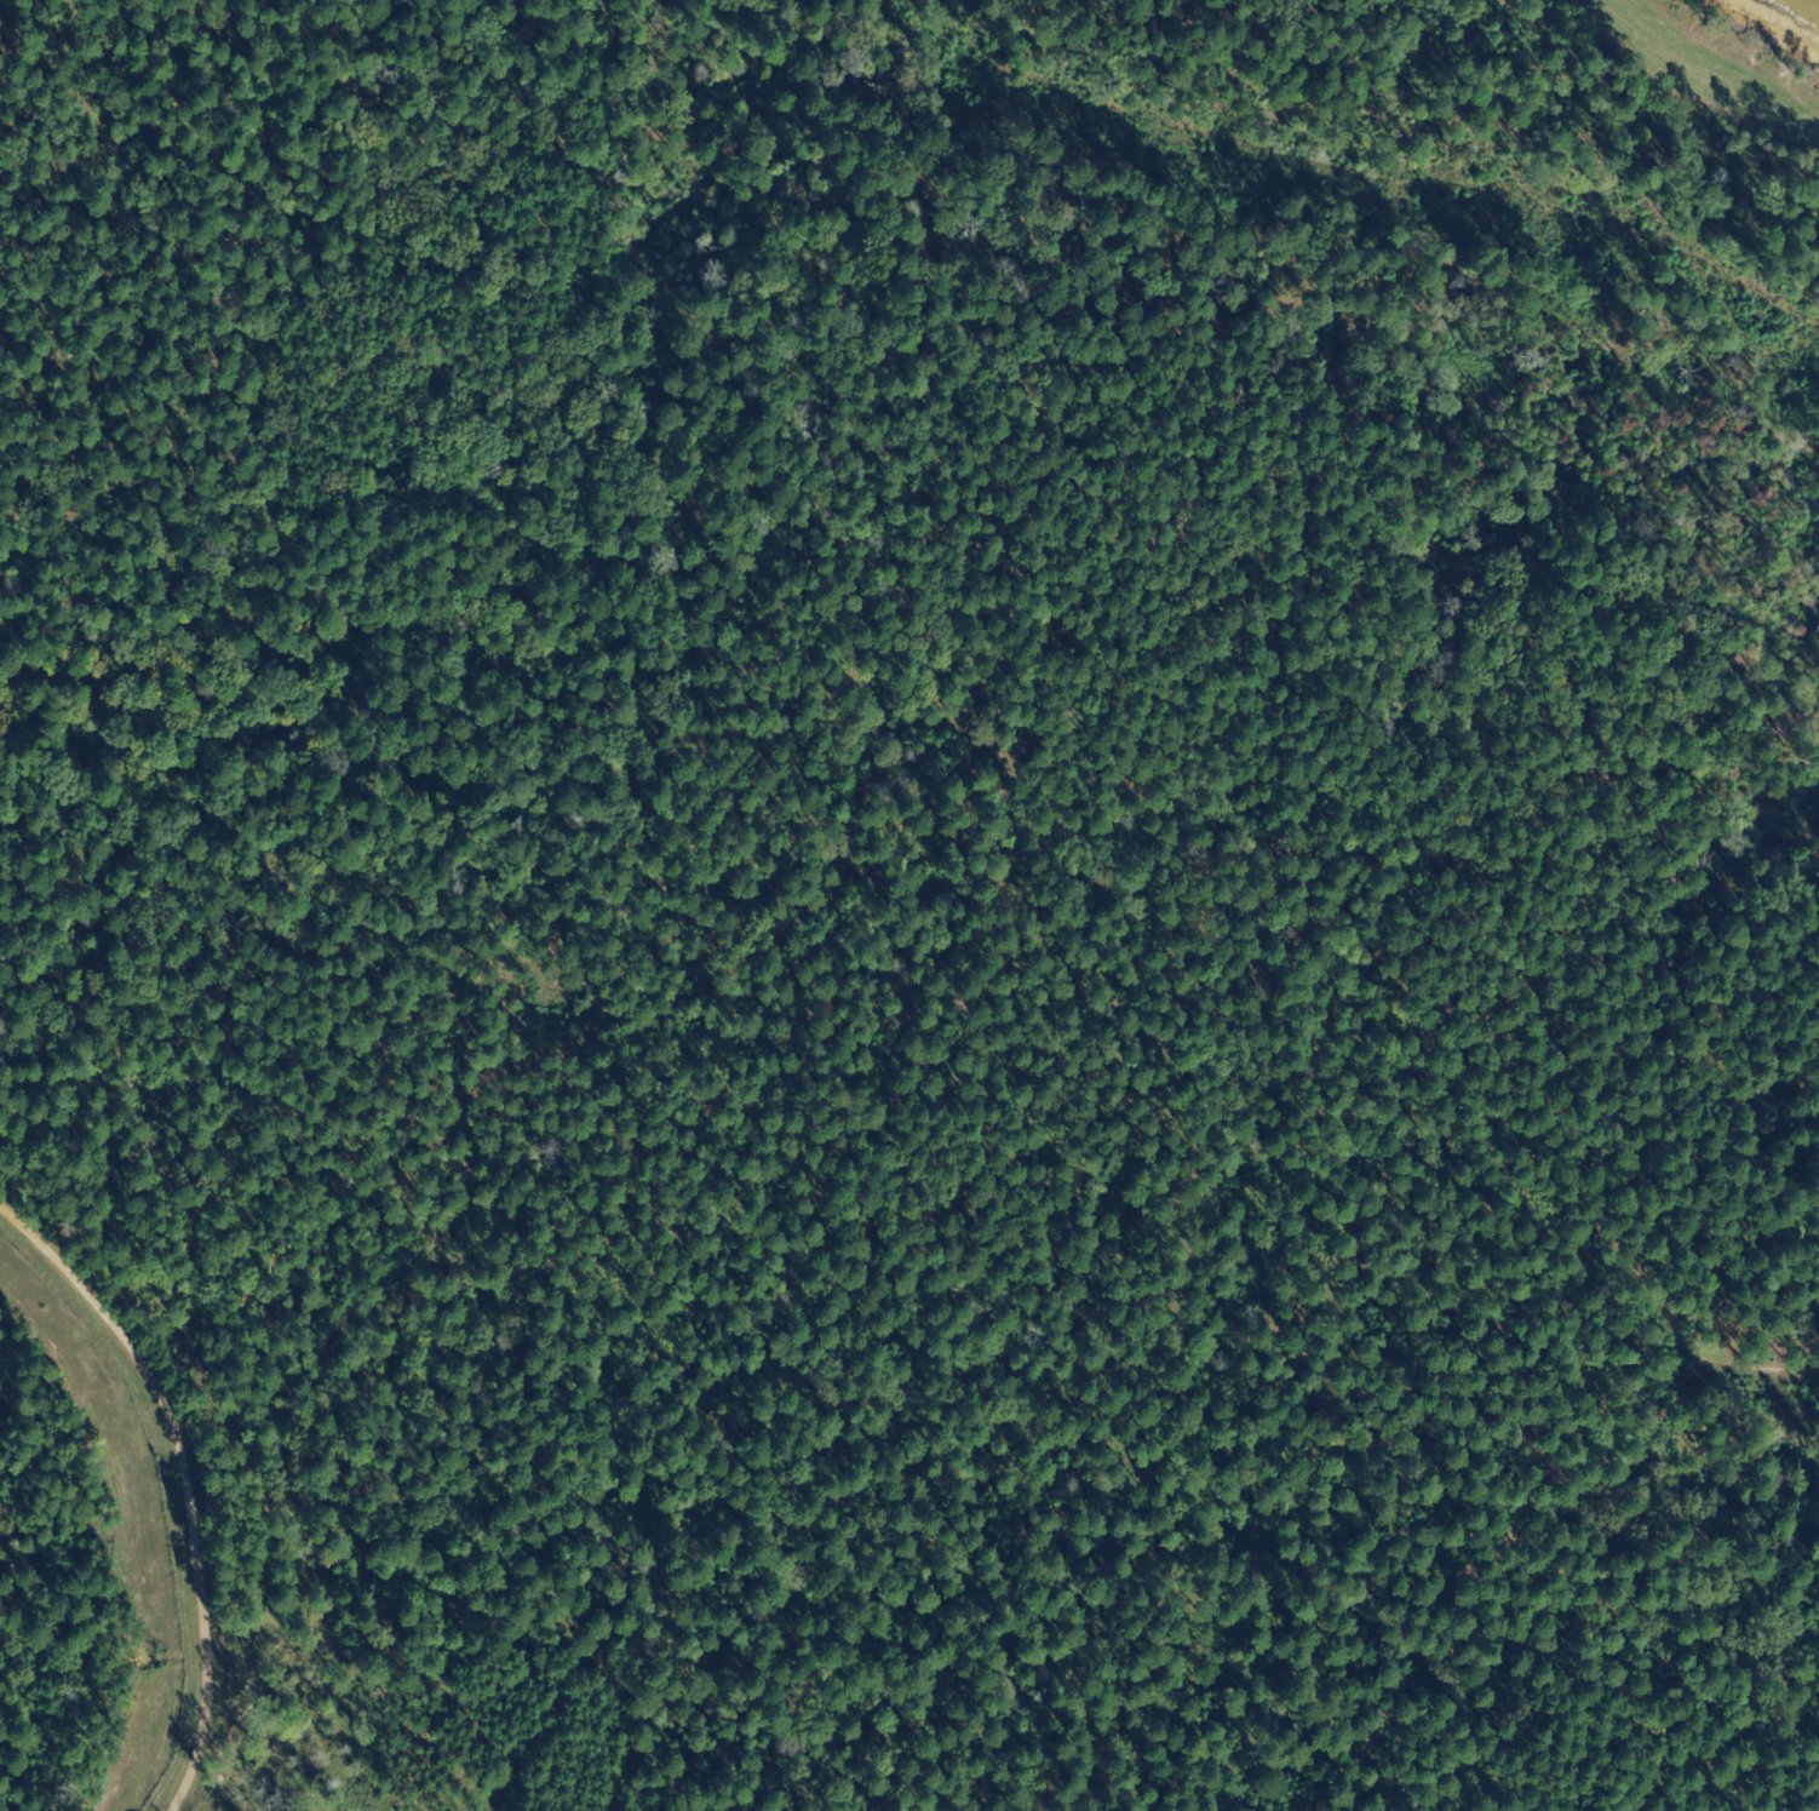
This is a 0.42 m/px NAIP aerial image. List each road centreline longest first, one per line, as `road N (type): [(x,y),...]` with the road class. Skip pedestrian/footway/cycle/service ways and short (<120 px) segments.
road 1 (residential): [(0,1186),(177,1347),(206,1437),(205,1614),(190,1717),(137,1810)]

